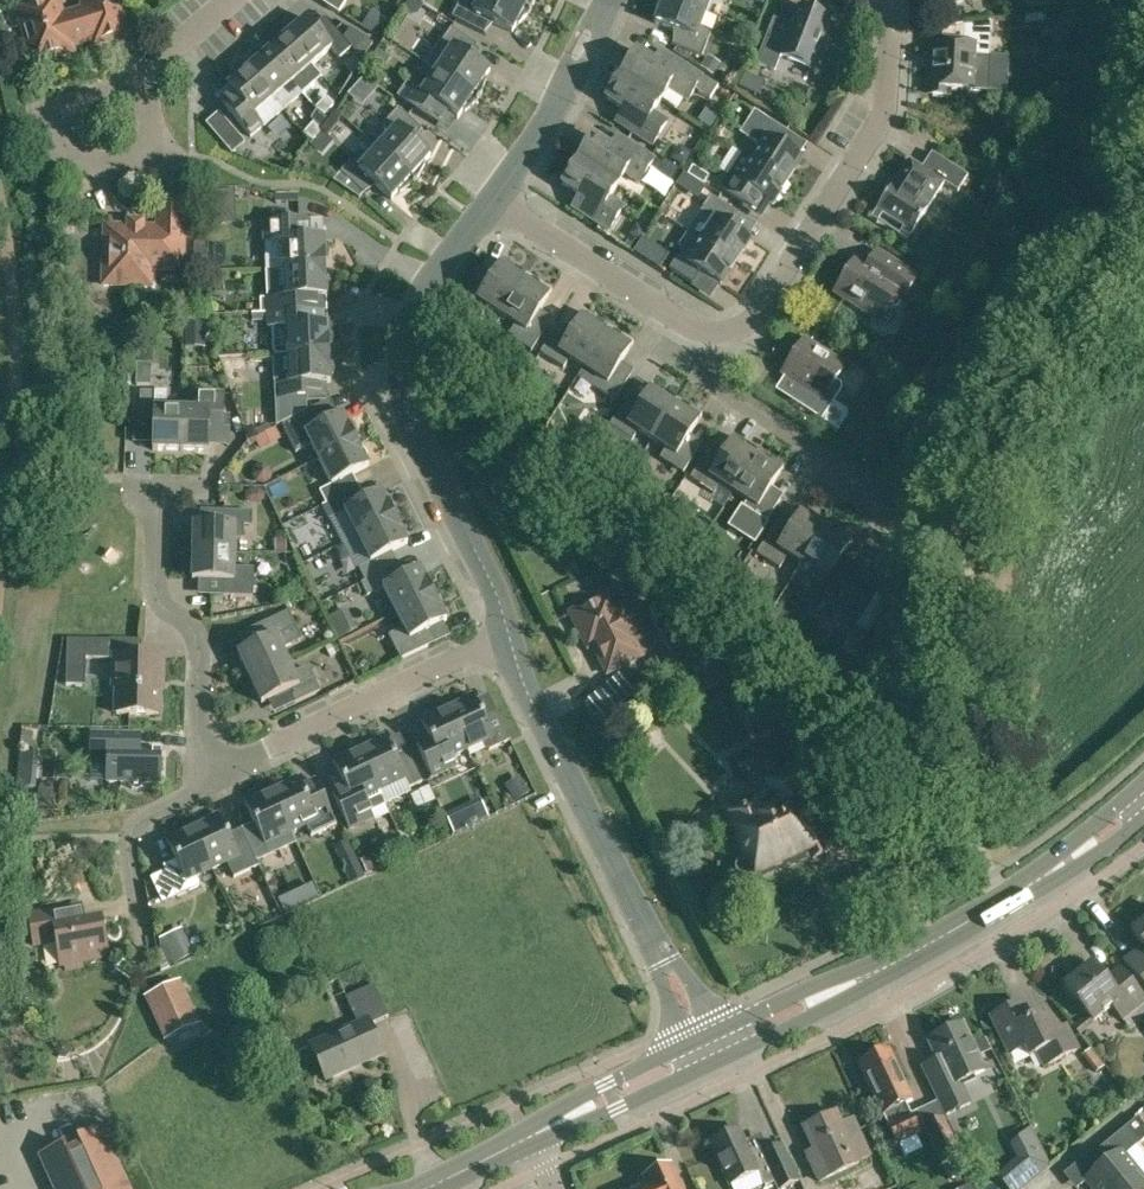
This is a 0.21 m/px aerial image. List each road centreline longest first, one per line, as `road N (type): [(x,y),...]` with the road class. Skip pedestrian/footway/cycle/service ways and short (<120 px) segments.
road 1 (secondary): [(707,1061),(911,961),(1143,803)]
road 2 (residential): [(707,1061),(490,626)]
road 3 (residential): [(490,626),(479,568),(406,406),(402,353),(408,327),(499,205)]
road 4 (residential): [(711,341),(737,337),(757,321),(888,114),(894,37),(888,0)]
road 5 (residential): [(202,787),(490,626)]
road 6 (residential): [(202,787),(199,643),(159,602),(154,584),(157,479)]
road 7 (residential): [(150,77),(160,164),(83,165),(67,157),(58,118),(119,93)]
road 8 (residential): [(885,517),(828,479),(827,457),(719,384),(711,341)]
road 9 (residential): [(711,341),(690,334),(499,205)]
road 10 (residential): [(499,205),(558,112),(613,0)]
road 11 (residential): [(148,960),(126,836),(150,812),(202,787)]
road 12 (secondary): [(530,1138),(707,1061)]

